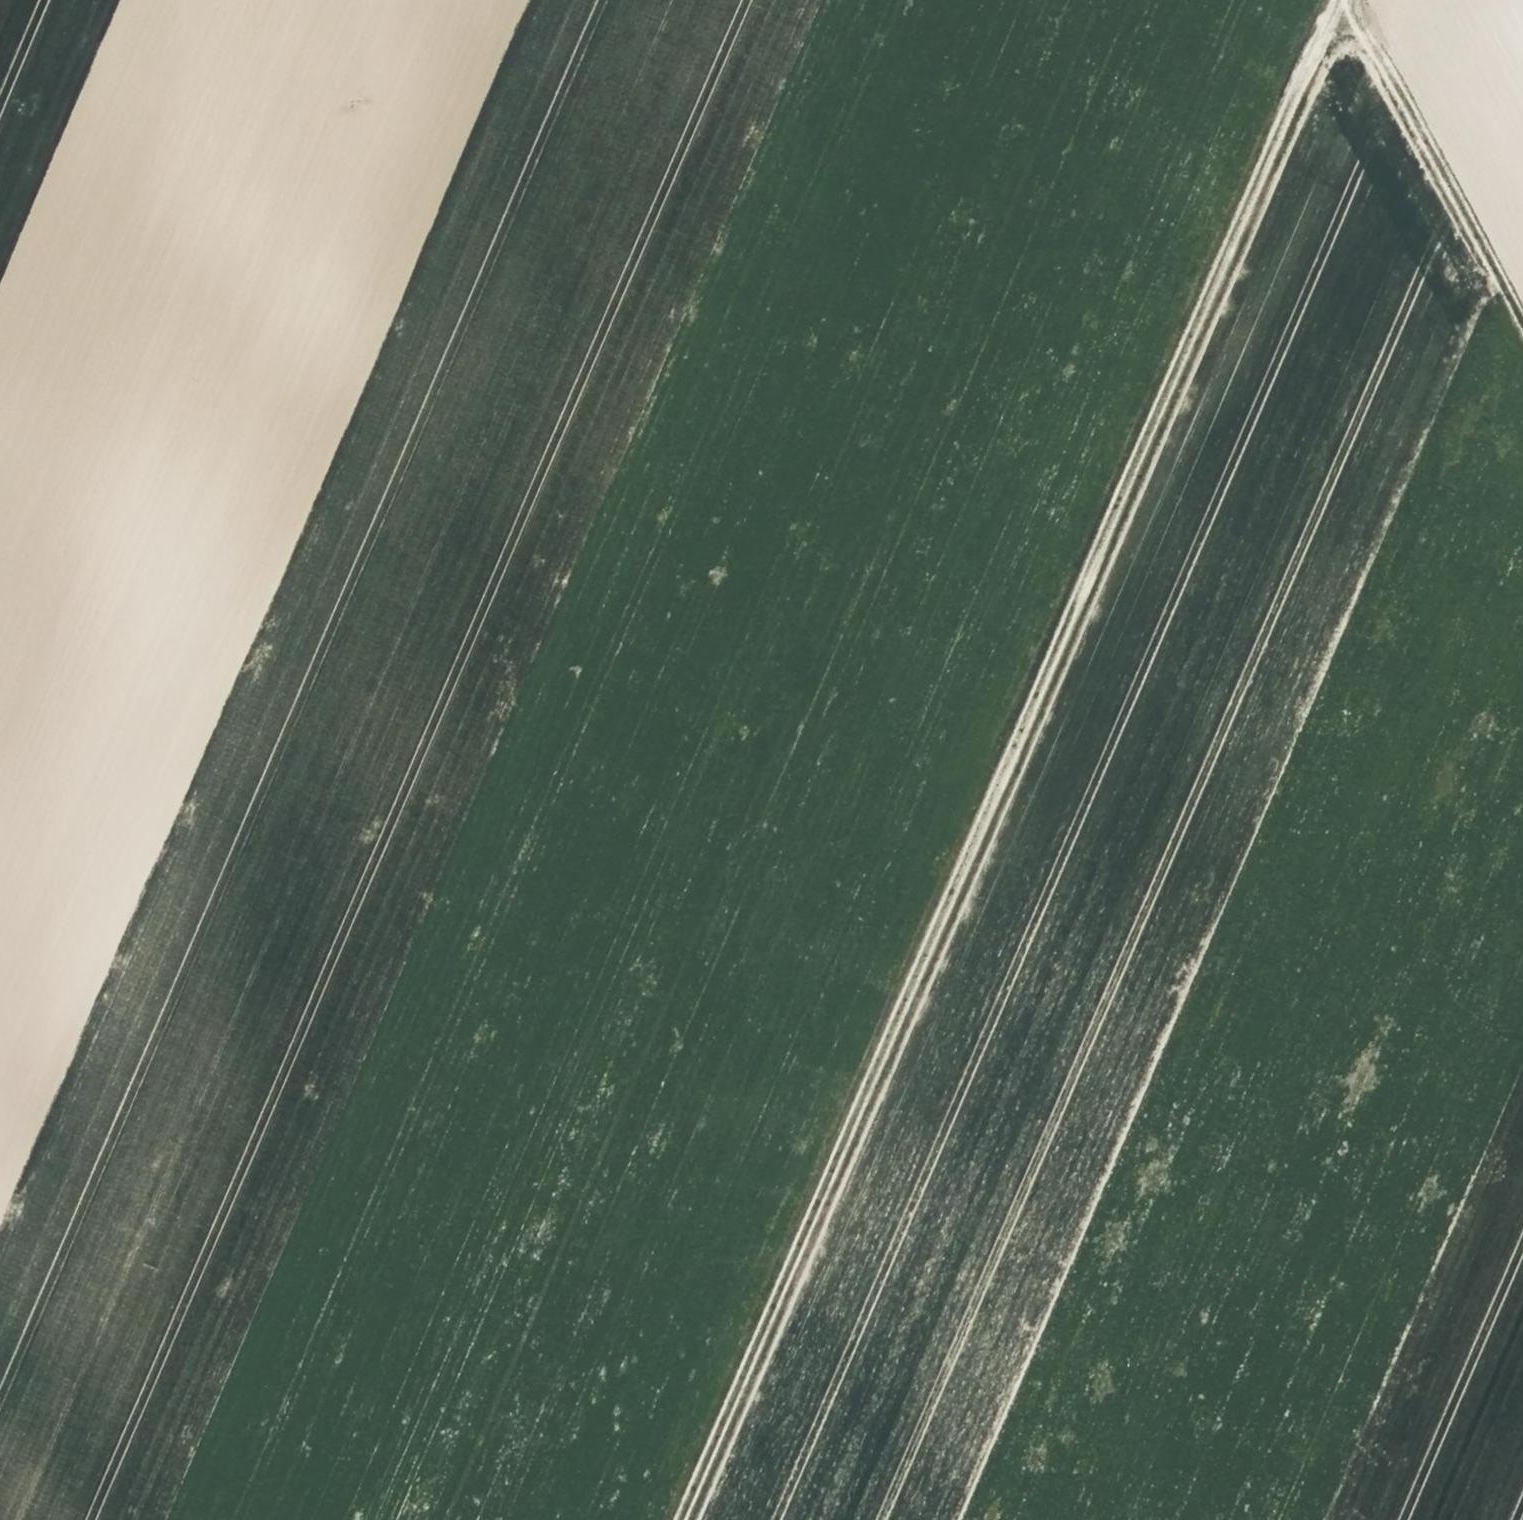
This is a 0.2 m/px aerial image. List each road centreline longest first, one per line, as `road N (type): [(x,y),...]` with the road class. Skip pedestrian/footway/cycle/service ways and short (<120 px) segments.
road 1 (track): [(683,1519),(1338,0)]
road 2 (track): [(1522,333),(1347,0)]

